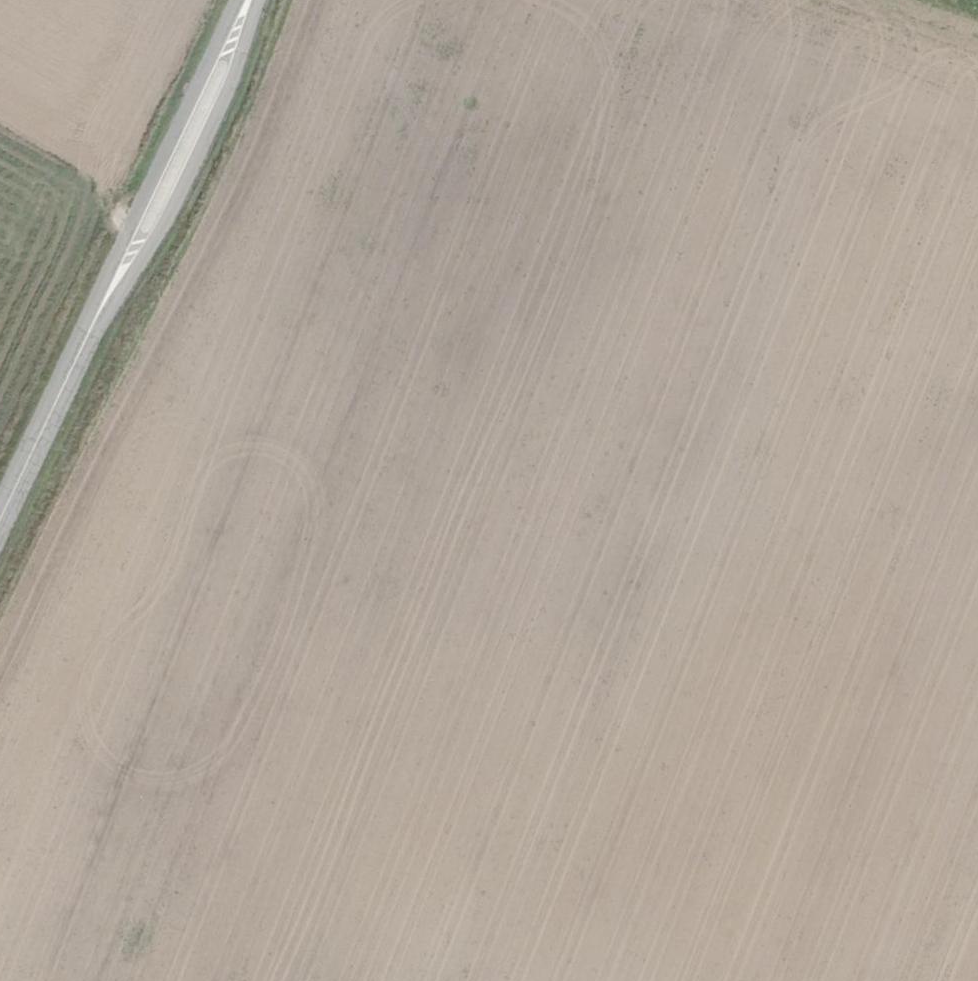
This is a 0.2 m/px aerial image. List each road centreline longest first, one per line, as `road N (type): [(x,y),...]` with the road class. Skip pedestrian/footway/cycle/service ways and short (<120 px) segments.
road 1 (secondary): [(0,542),(249,0)]

